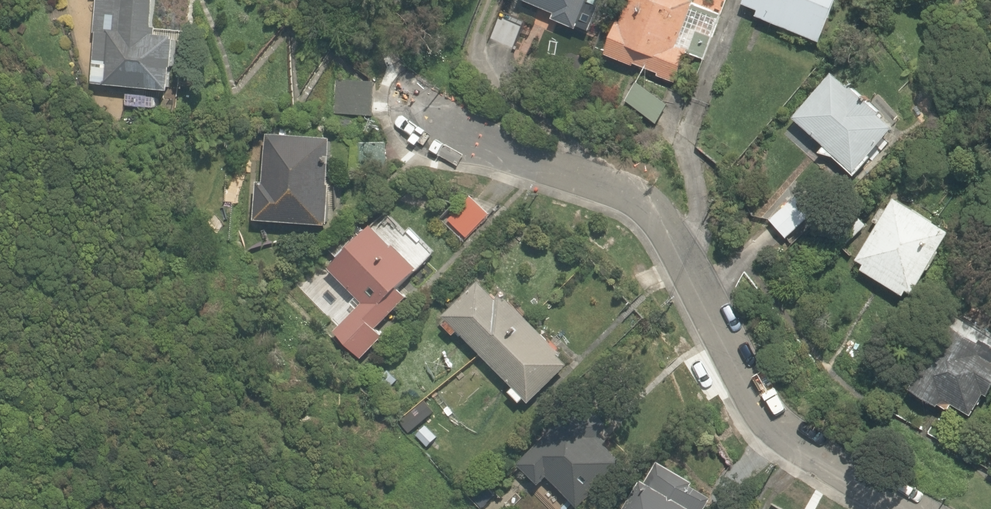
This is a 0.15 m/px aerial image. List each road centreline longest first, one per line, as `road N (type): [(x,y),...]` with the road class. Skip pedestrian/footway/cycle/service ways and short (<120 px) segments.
road 1 (residential): [(426,120),(653,211),(776,435),(909,508)]

